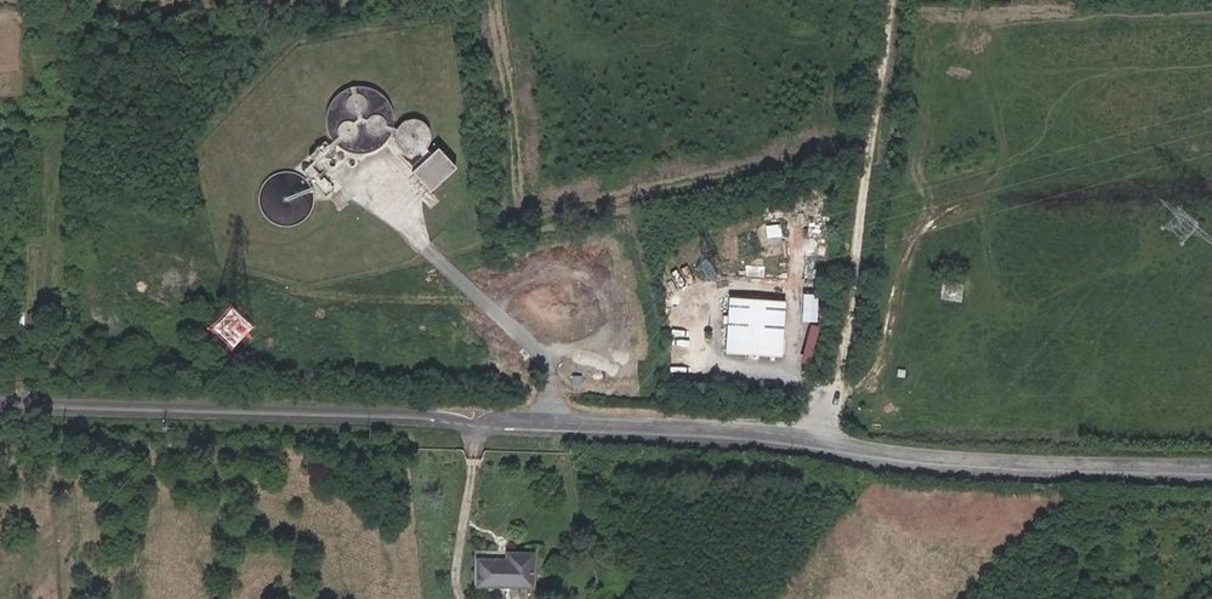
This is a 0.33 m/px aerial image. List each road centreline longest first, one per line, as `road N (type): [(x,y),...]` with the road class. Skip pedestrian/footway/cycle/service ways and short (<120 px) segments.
road 1 (tertiary): [(0,398),(428,412),(478,422),(656,422),(911,455),(1211,464)]
road 2 (track): [(894,0),(827,441)]

